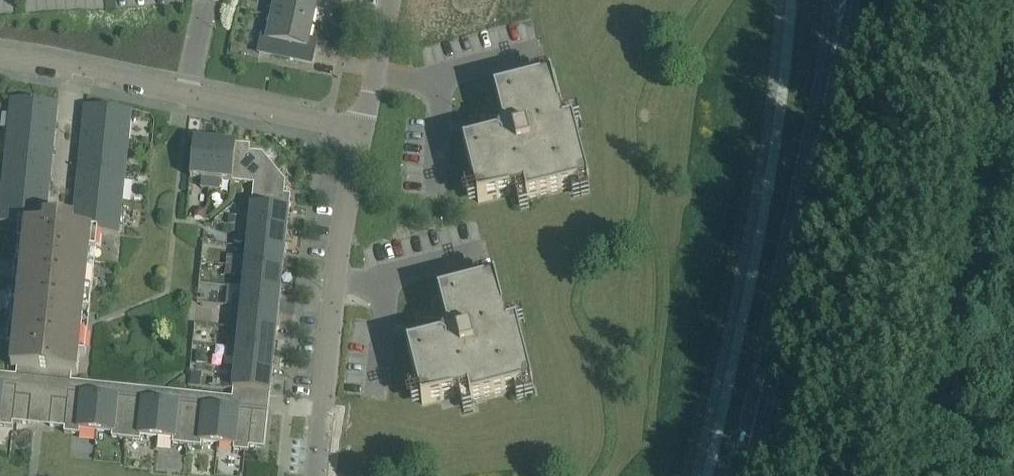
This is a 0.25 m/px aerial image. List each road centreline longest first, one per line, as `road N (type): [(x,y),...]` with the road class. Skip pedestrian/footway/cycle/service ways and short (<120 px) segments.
road 1 (tertiary): [(740,475),(838,45)]
road 2 (residential): [(0,55),(362,127)]
road 3 (residential): [(324,475),(362,127)]
road 4 (residential): [(362,127),(386,0)]

